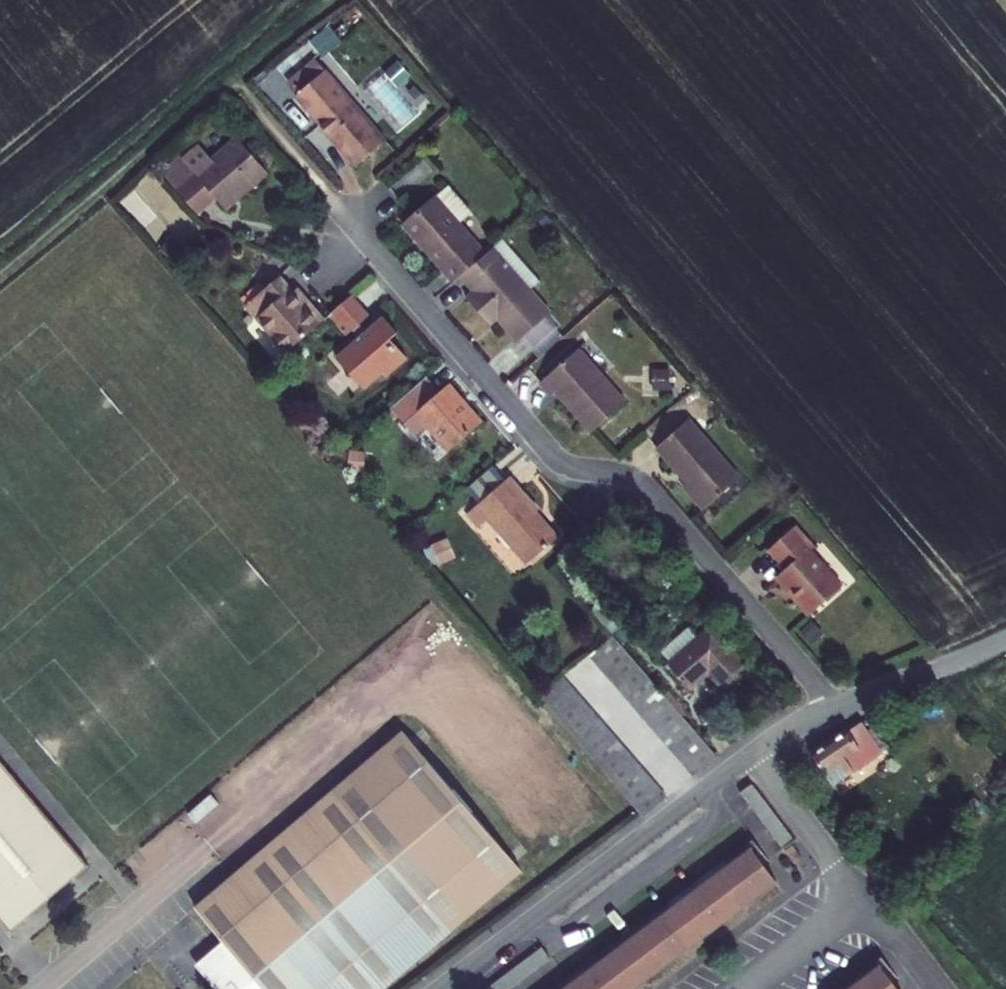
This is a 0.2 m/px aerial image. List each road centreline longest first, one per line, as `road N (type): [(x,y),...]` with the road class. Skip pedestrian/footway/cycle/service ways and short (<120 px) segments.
road 1 (residential): [(830,710),(803,665),(647,489),(554,458),(349,220)]
road 2 (track): [(0,277),(301,0)]
road 3 (residential): [(442,988),(752,754)]
road 4 (unclassified): [(1005,640),(830,710)]
road 5 (residential): [(865,898),(752,754)]
road 6 (residential): [(742,988),(865,898)]

